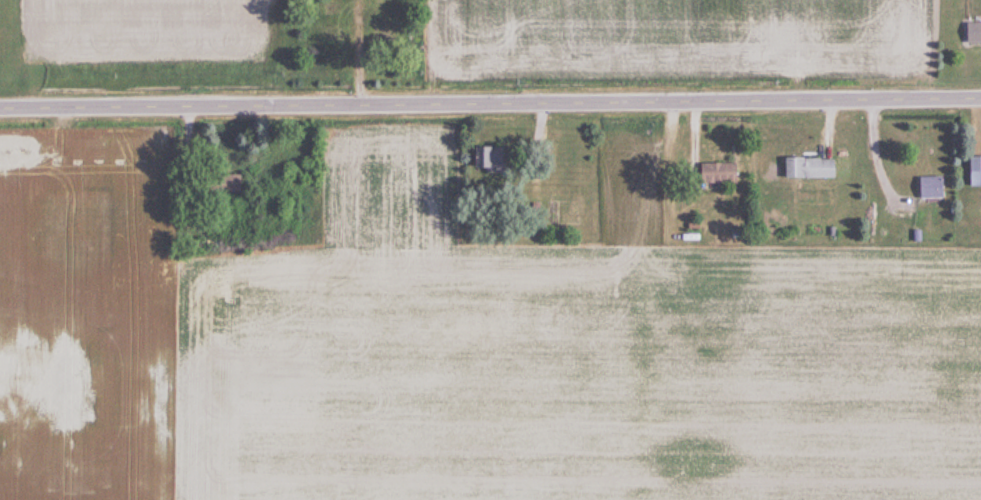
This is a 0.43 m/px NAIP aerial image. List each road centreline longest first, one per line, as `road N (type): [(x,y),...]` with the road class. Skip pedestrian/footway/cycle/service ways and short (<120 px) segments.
road 1 (tertiary): [(0,105),(980,96)]

